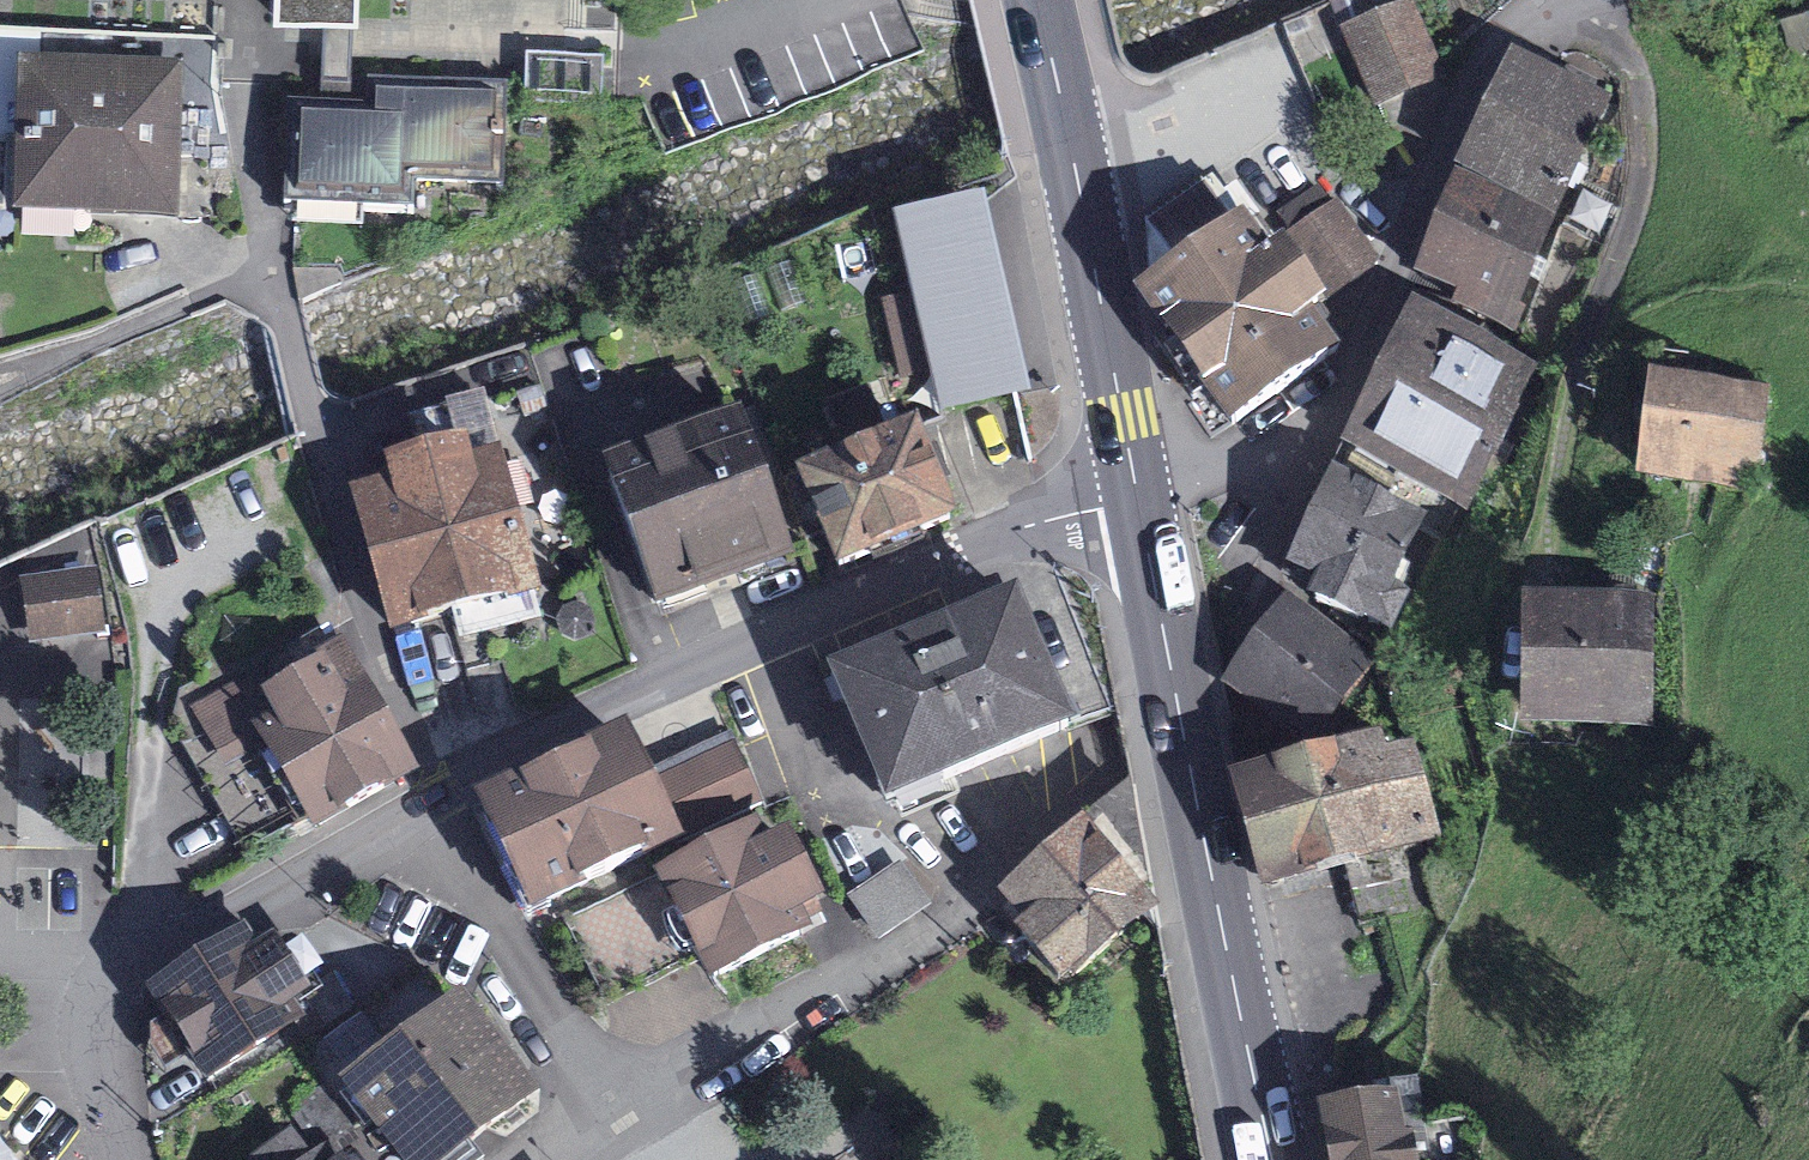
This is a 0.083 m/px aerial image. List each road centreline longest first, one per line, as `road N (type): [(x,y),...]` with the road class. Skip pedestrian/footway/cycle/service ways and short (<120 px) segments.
road 1 (residential): [(415,815),(955,553),(1137,488)]
road 2 (residential): [(1137,488),(1227,470),(1297,500),(1472,98),(1505,40),(1563,0)]
road 3 (primary): [(1137,488),(1271,1159)]
road 4 (primary): [(1039,0),(1137,488)]
road 5 (residential): [(632,1113),(415,815)]
road 6 (residential): [(107,982),(125,963),(209,930),(415,815)]
road 7 (residential): [(632,1113),(827,994)]
road 8 (residential): [(107,982),(95,1035),(129,1159)]

